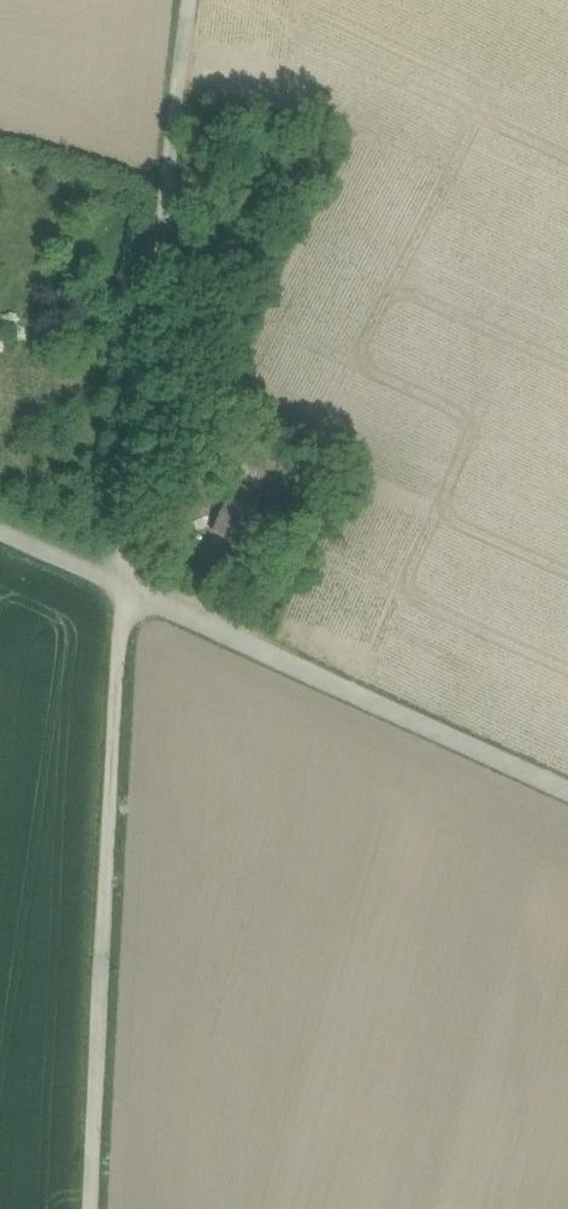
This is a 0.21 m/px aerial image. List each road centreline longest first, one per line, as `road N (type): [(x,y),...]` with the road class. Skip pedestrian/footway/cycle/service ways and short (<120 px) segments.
road 1 (track): [(92,1208),(120,587),(189,0)]
road 2 (track): [(567,791),(0,528)]

